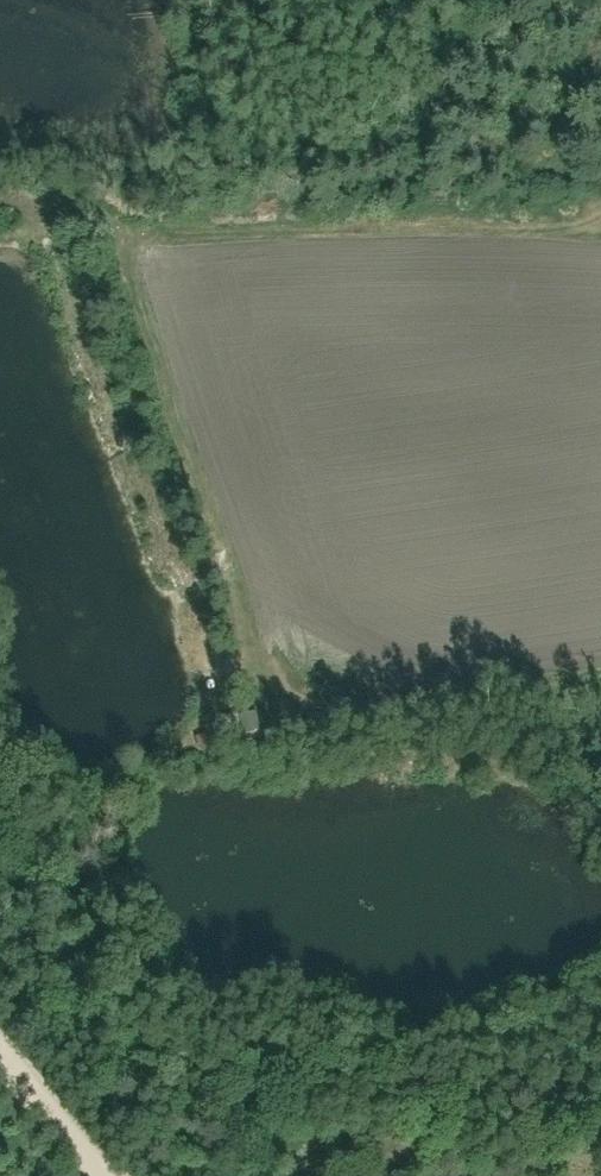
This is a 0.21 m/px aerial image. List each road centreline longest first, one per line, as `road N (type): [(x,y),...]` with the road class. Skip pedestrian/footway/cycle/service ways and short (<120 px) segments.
road 1 (track): [(96,1175),(0,1049)]

